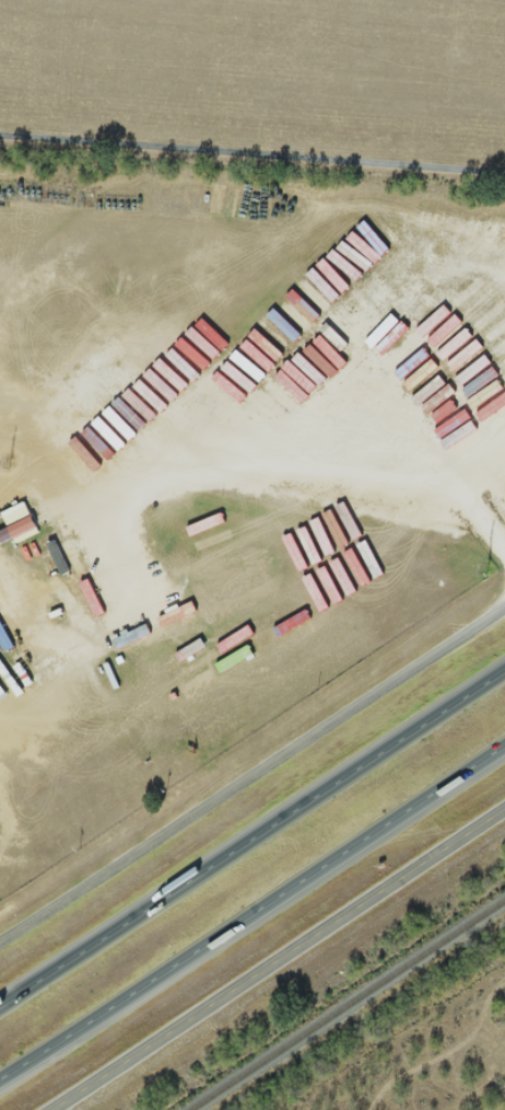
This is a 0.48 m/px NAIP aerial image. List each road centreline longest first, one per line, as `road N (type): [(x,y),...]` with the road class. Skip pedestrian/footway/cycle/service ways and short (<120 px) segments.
road 1 (motorway): [(504,664),(0,1006)]
road 2 (motorway): [(0,1085),(120,1015),(504,752)]
road 3 (tertiary): [(0,945),(504,612)]
road 4 (tertiary): [(52,1109),(504,810)]
road 5 (residential): [(504,165),(0,120)]

